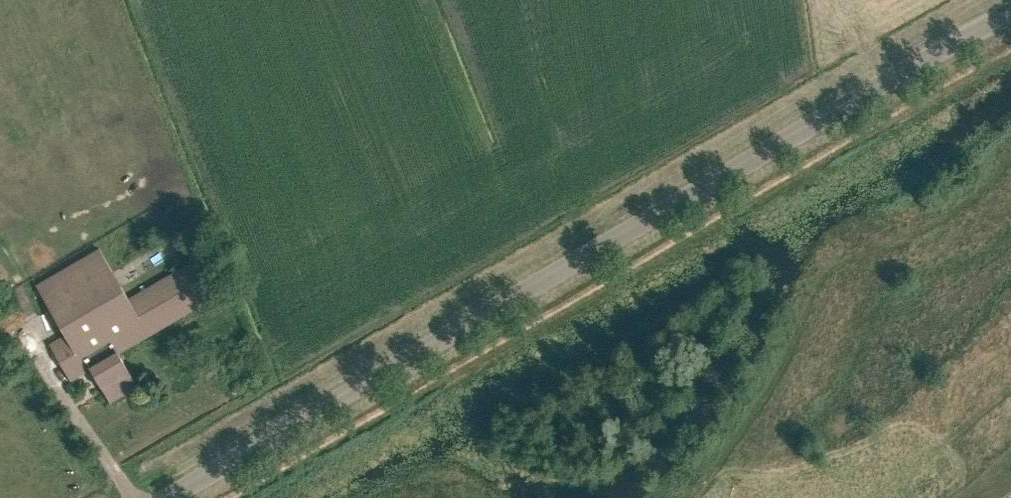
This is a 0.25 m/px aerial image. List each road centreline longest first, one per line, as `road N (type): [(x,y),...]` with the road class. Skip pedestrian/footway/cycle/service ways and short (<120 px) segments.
road 1 (tertiary): [(1010,13),(165,497)]

